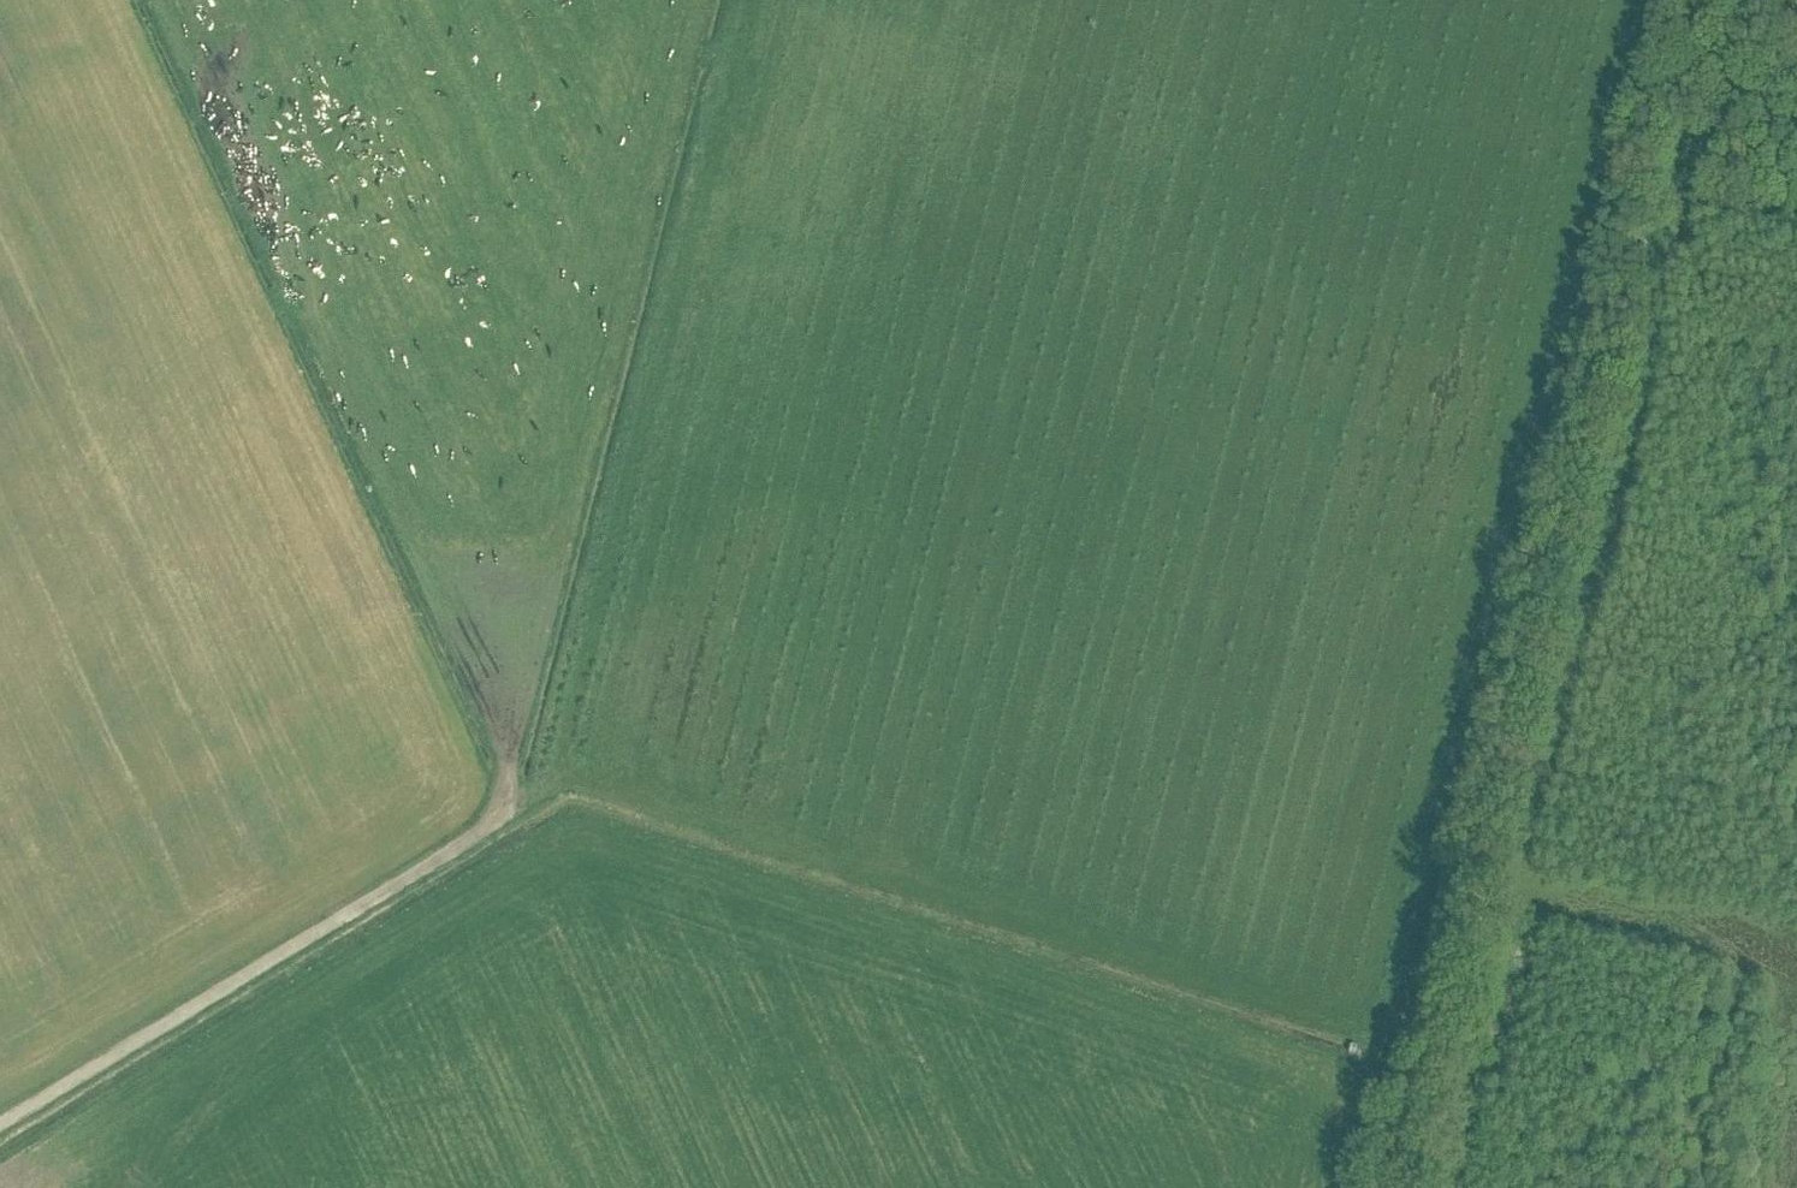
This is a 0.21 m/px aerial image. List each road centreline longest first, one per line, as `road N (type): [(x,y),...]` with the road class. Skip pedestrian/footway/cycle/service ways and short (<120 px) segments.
road 1 (track): [(0,1126),(484,833),(503,800)]

